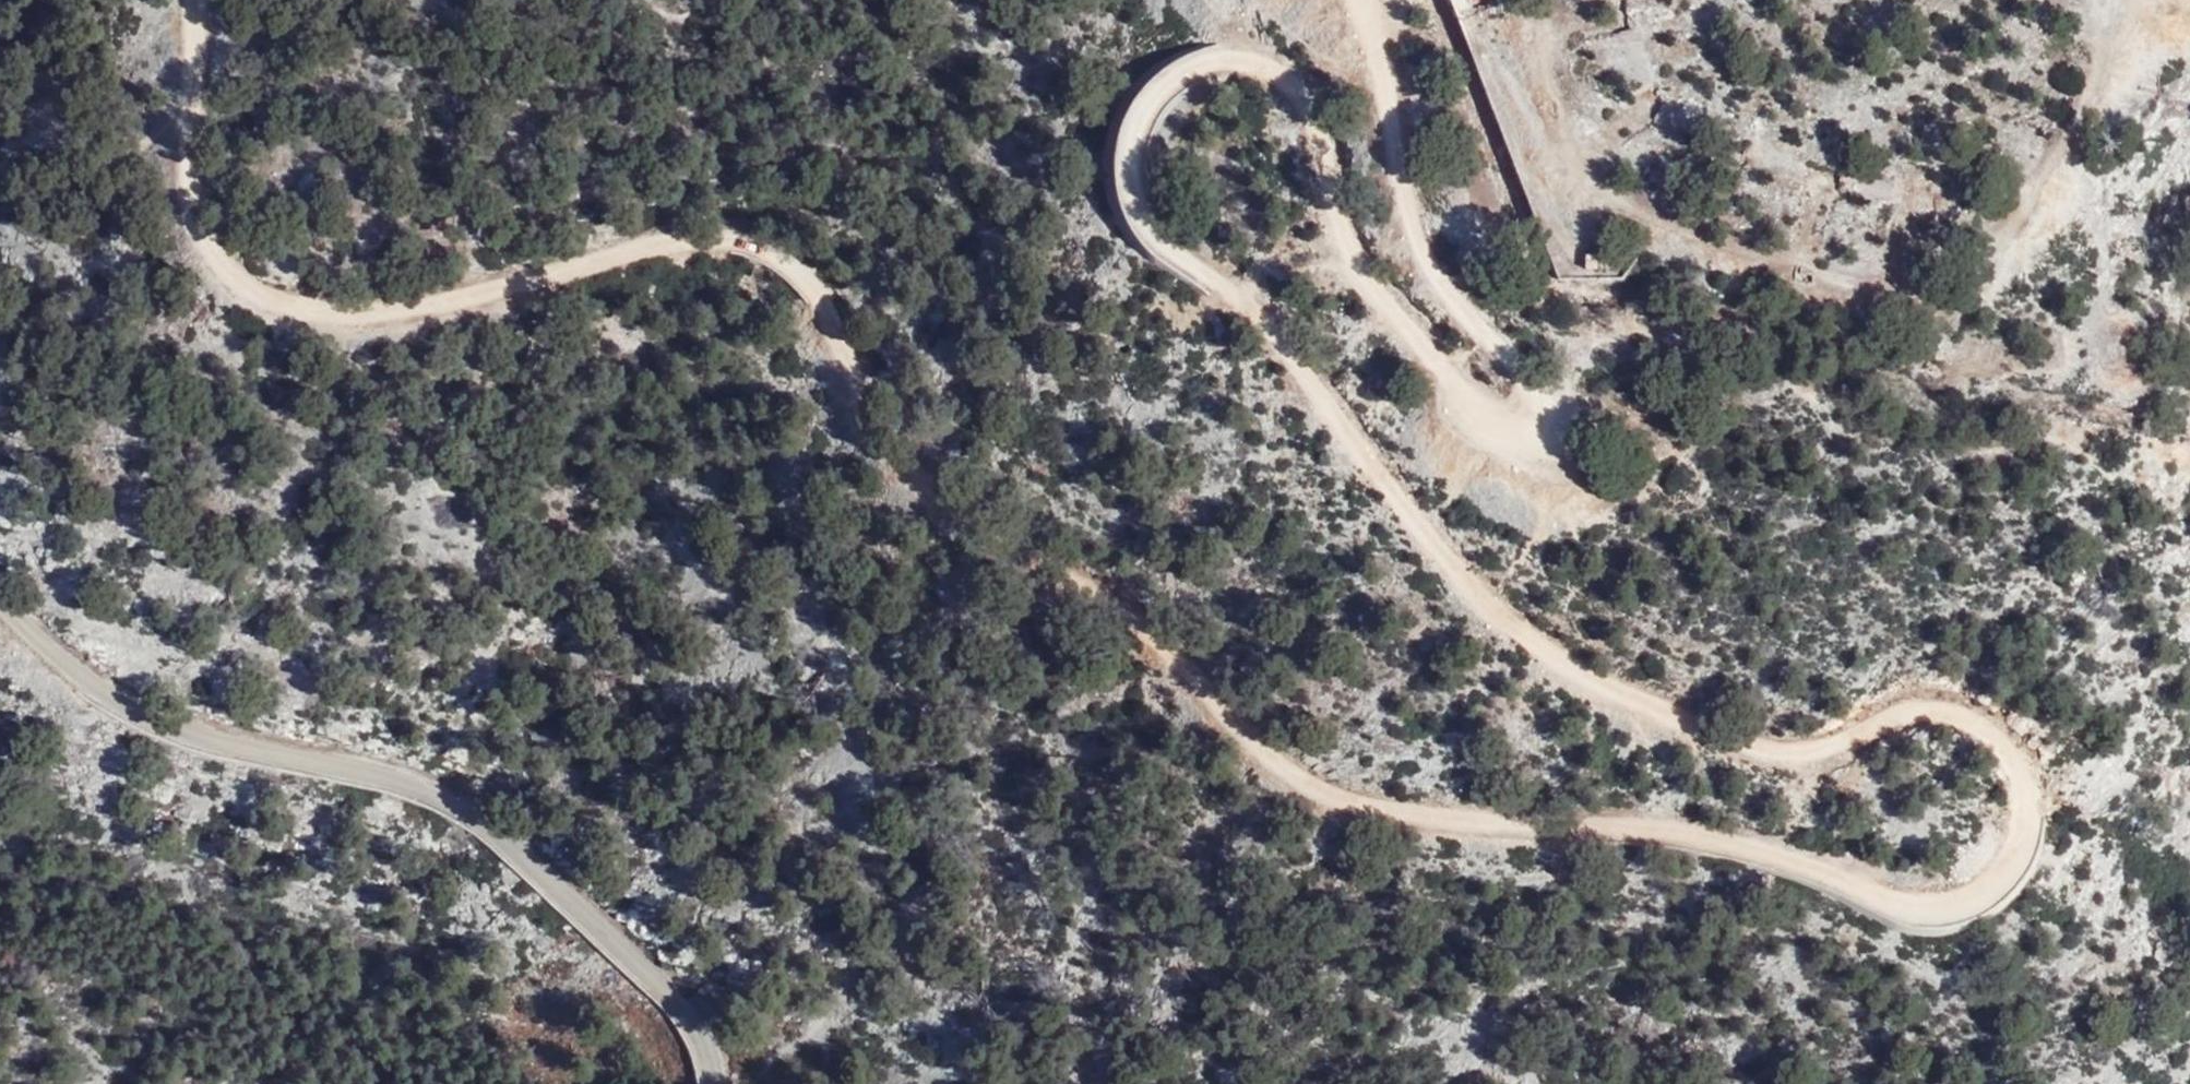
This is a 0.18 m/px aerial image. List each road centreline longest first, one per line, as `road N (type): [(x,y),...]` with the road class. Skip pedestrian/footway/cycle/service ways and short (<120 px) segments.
road 1 (track): [(193,0),(198,217),(229,274),(297,307),(356,317),(649,247),(723,239),(756,247),(789,260),(824,301),(867,418),(912,472),(1089,586),(1161,646),(1251,743),(1328,799),(1486,824),(1693,835),(1907,902),(1945,905),(1976,894),(2011,864),(2024,816),(2009,756),(1987,732),(1931,711),(1906,713),(1825,750),(1779,756),(1616,696),(1558,663),(1476,598),(1249,307),(1161,244),(1130,197),(1133,122),(1171,79),(1230,61),(1256,67),(1293,86),(1313,123),(1335,229),(1354,270),(1488,428),(1516,436),(1537,428),(1548,415),(1539,391),(1446,292),(1418,245),(1357,0)]
road 2 (unclassified): [(713,1083),(700,1040),(675,1005),(504,839),(430,791),(219,743),(138,715),(0,602)]

